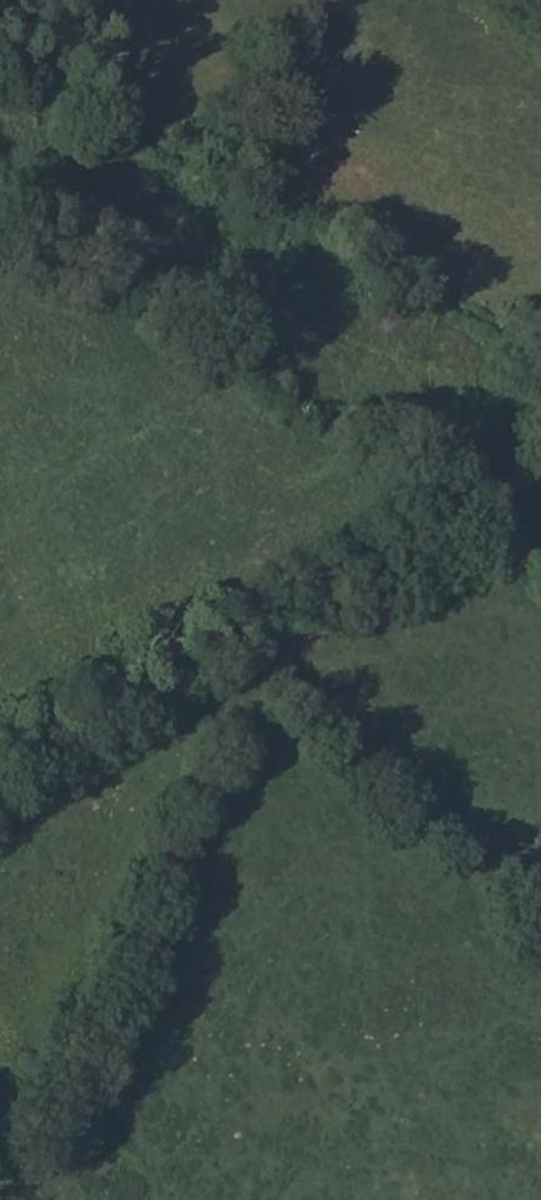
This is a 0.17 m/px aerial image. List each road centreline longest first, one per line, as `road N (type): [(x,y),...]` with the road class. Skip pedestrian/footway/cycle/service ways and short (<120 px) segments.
road 1 (track): [(540,483),(0,782)]

